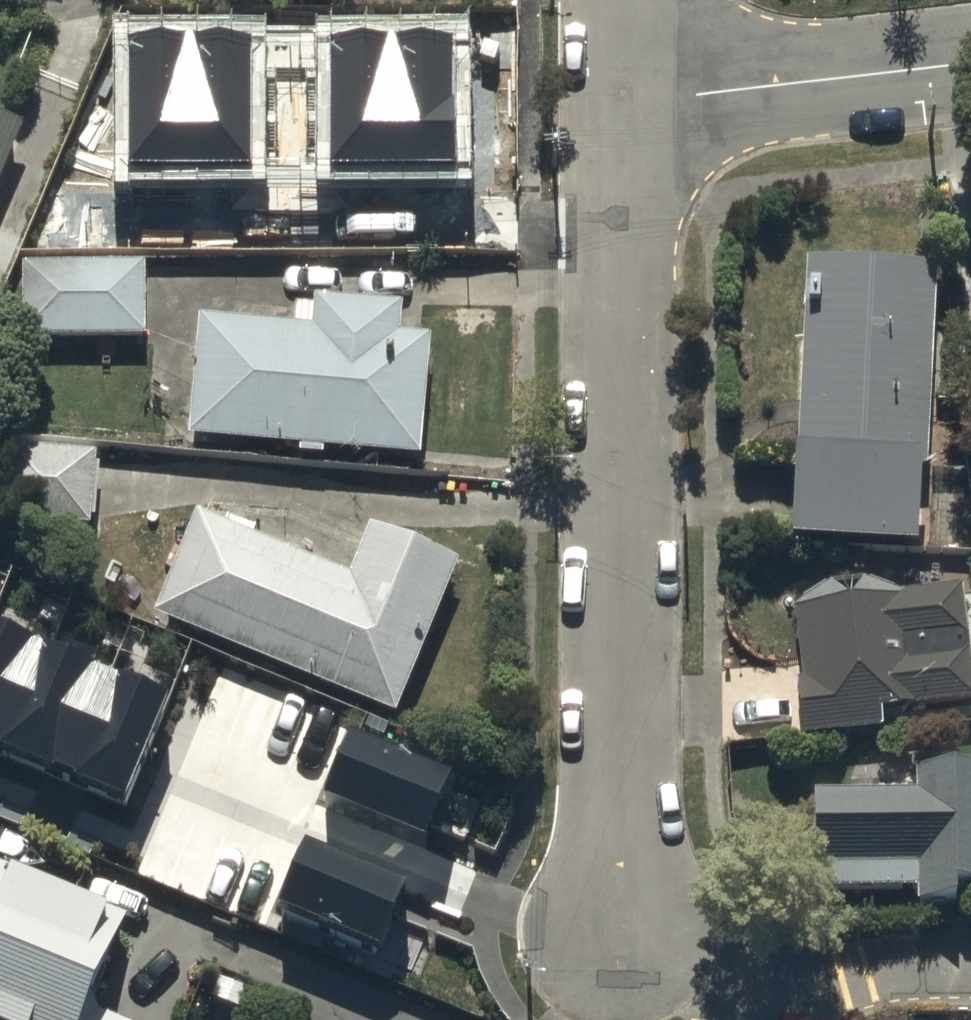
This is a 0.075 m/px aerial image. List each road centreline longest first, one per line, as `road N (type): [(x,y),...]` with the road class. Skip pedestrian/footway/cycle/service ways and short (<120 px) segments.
road 1 (residential): [(626,934),(621,103)]
road 2 (residential): [(626,934),(739,978),(826,986),(970,964)]
road 3 (residential): [(970,63),(621,103)]

